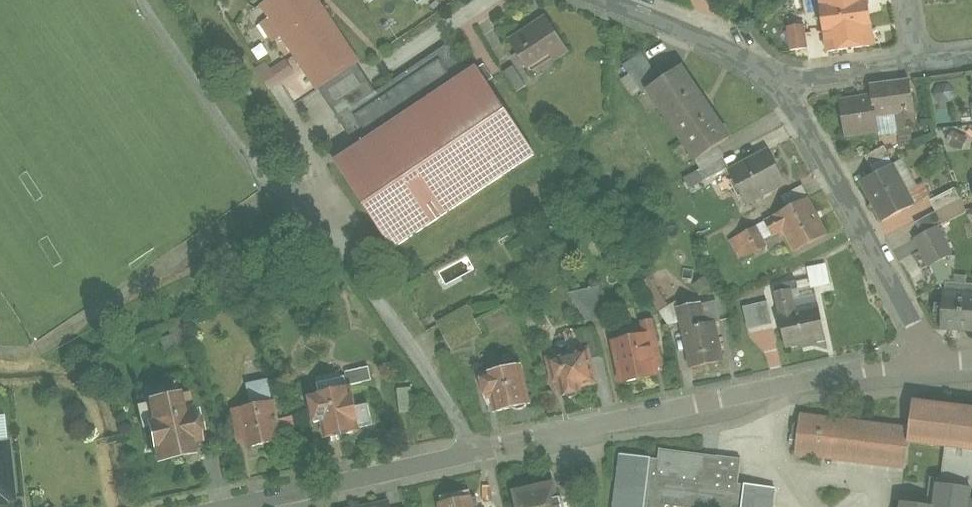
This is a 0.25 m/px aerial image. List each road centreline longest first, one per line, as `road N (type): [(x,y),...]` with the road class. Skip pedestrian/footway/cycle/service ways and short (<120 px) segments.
road 1 (residential): [(925,361),(705,401),(225,506)]
road 2 (residential): [(925,361),(780,83)]
road 3 (residential): [(780,83),(729,41),(625,0)]
road 4 (residential): [(920,58),(780,83)]

